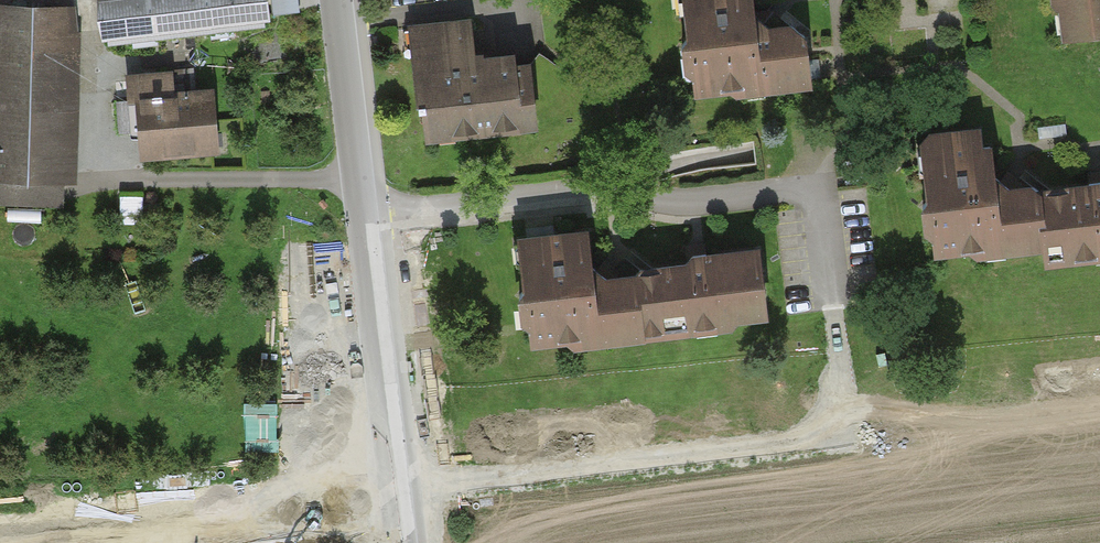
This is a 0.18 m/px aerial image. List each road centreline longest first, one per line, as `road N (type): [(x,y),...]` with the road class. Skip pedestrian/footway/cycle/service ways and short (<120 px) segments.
road 1 (residential): [(363,217),(598,194),(694,203),(814,187),(826,296)]
road 2 (residential): [(363,217),(400,538)]
road 3 (residential): [(338,0),(363,217)]

